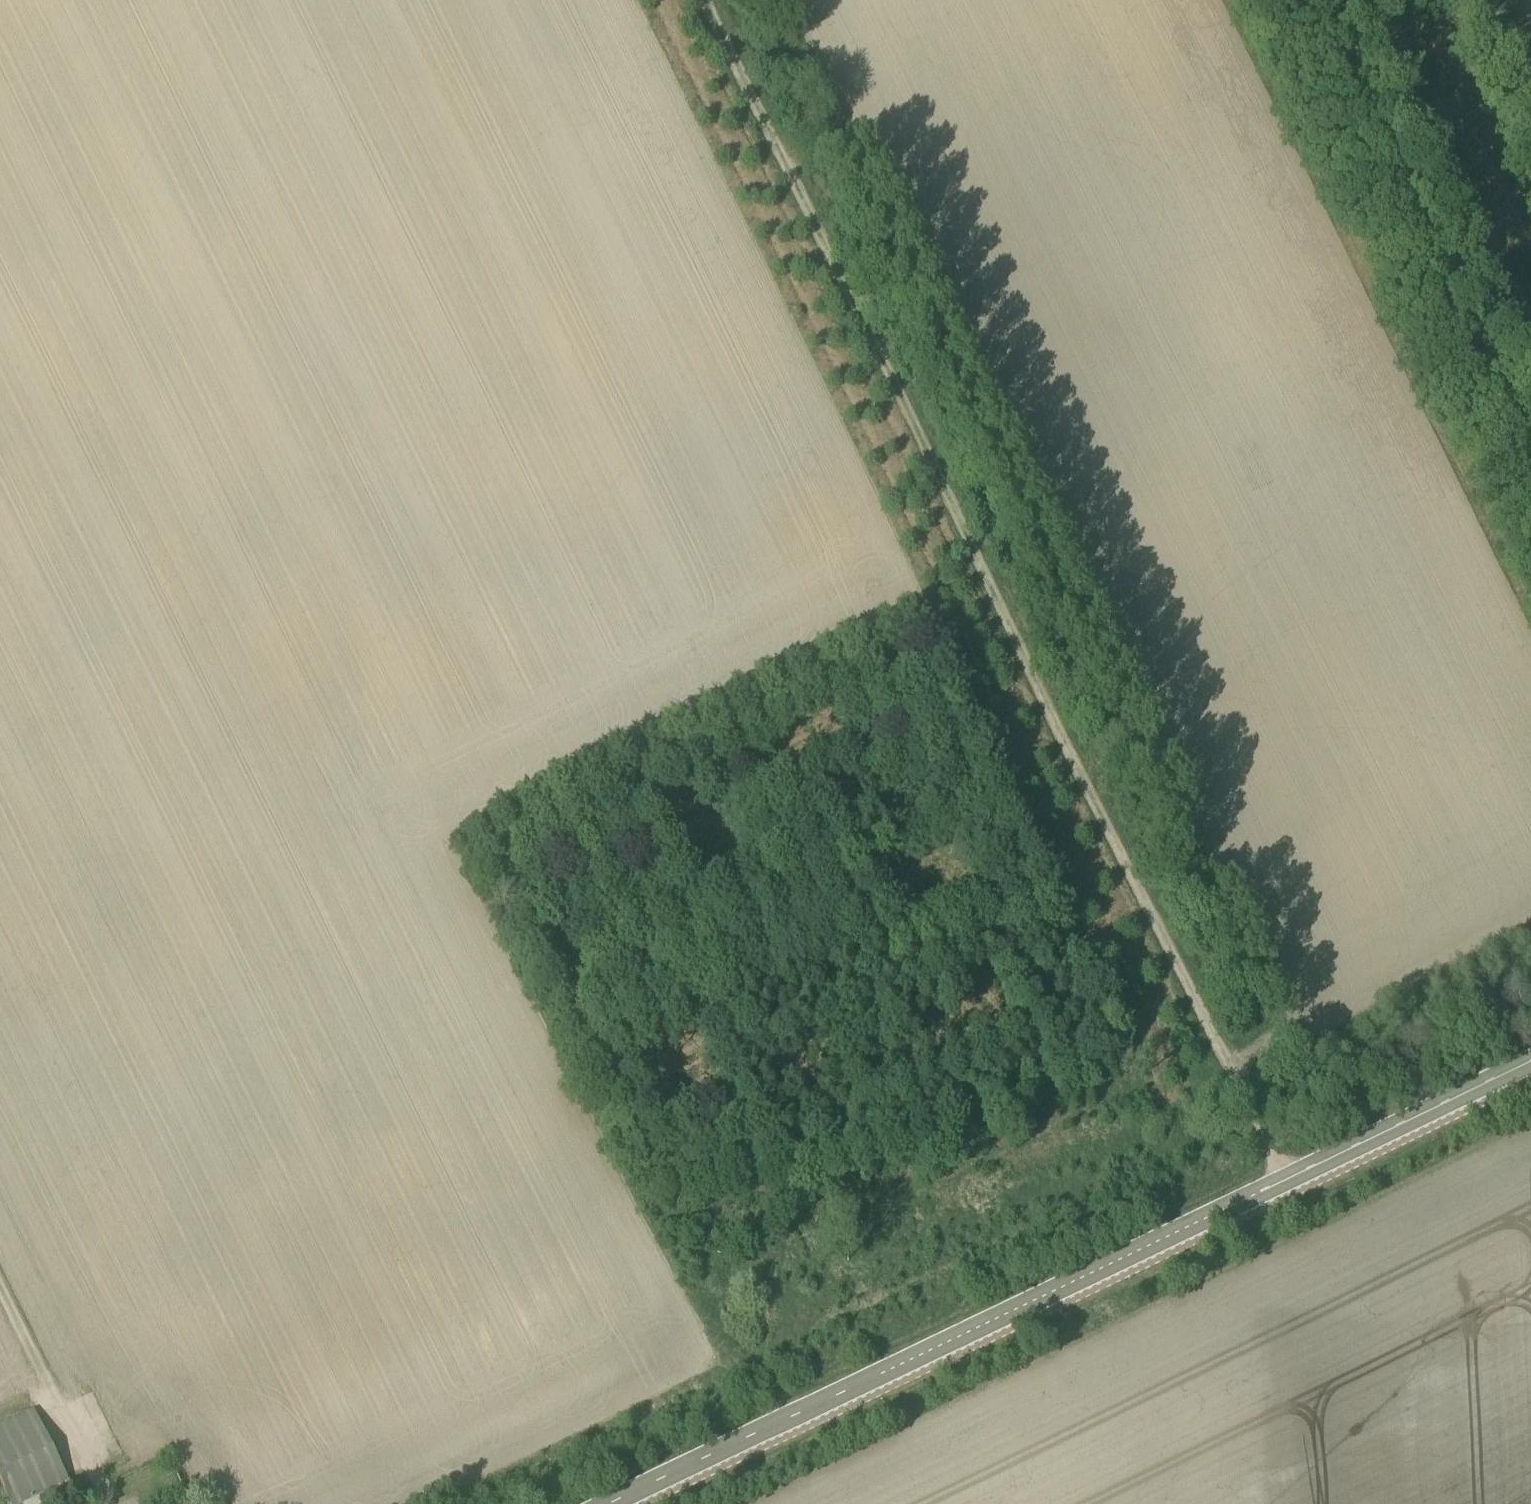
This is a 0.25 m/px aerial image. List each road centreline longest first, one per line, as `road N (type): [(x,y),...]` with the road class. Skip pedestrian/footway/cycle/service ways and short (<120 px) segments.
road 1 (secondary): [(610,1503),(1530,1062)]
road 2 (track): [(0,1284),(54,1394)]

